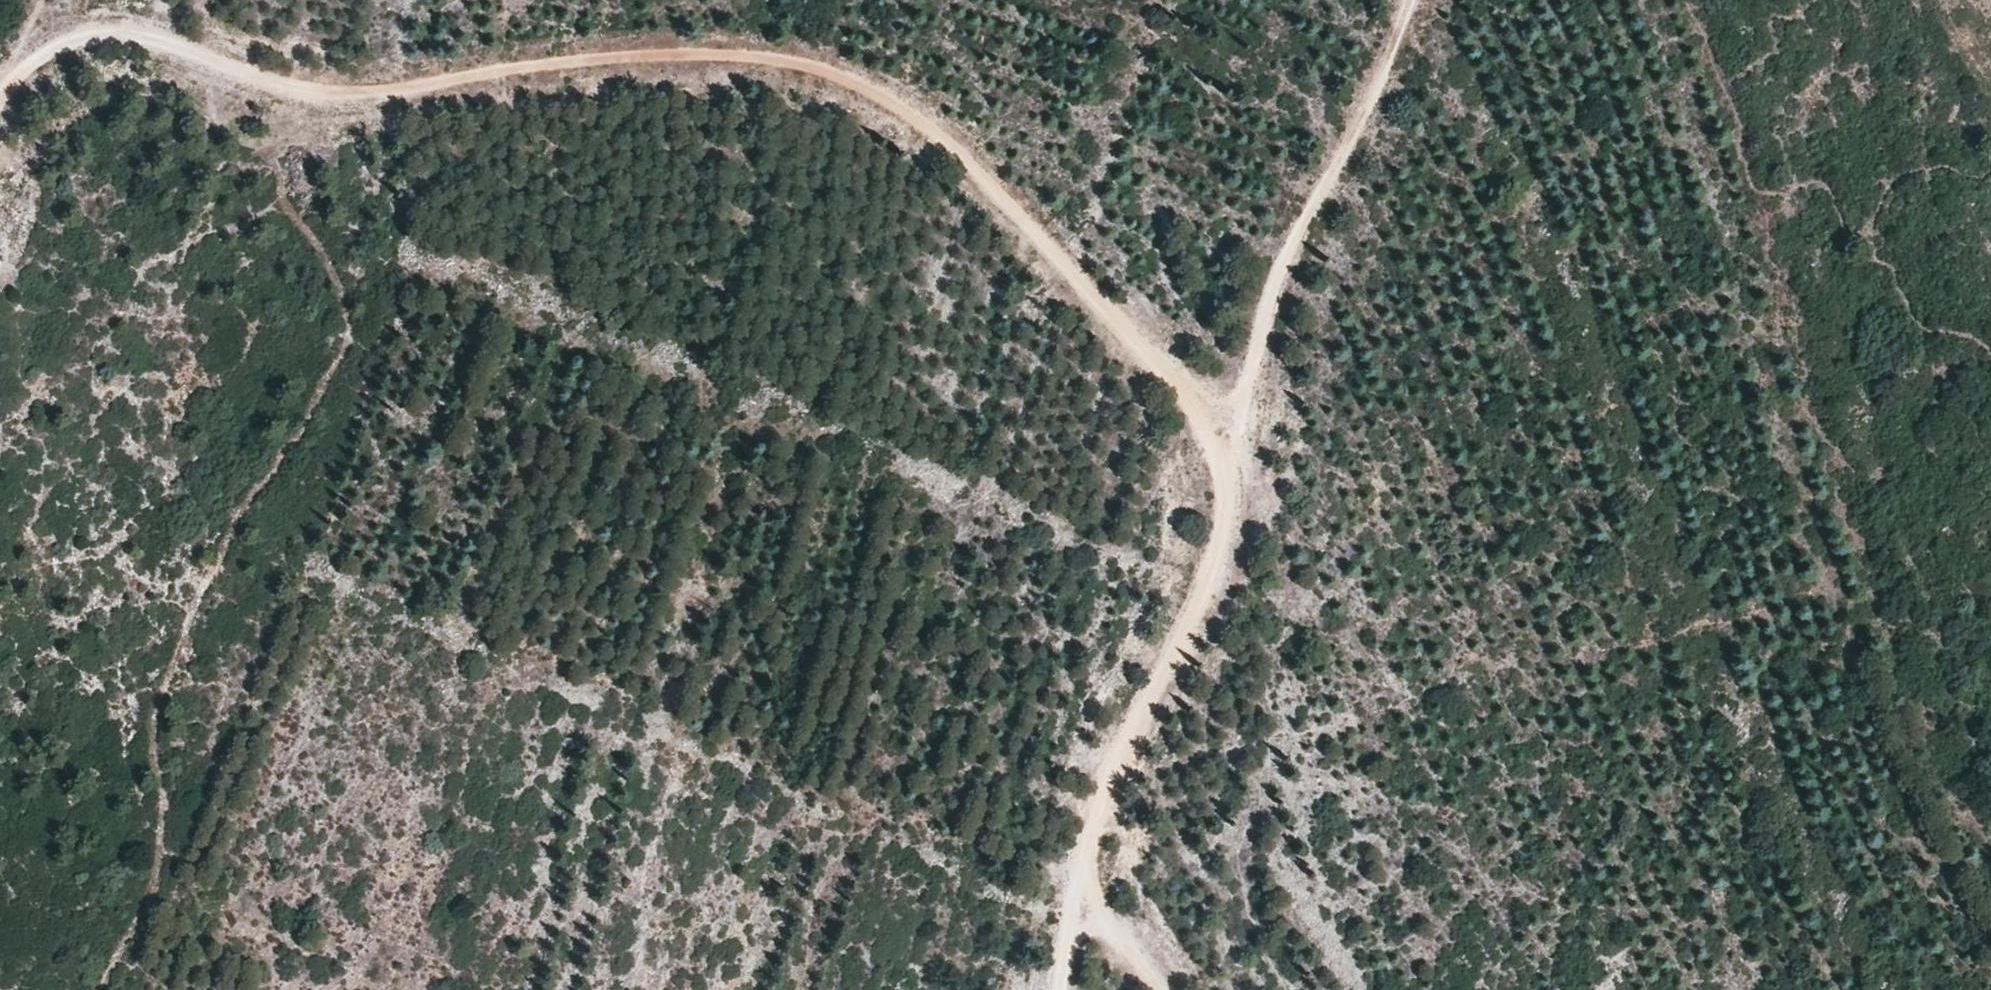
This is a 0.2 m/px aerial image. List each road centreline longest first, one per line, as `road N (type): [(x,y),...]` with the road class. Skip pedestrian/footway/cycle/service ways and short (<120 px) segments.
road 1 (track): [(1156,989),(1142,962),(1073,905),(1093,813),(1164,672),(1225,521),(1195,406),(1090,288),(875,87),(727,52),(576,66),(398,99),(266,98),(197,55),(118,31),(46,57),(0,99)]
road 2 (track): [(1413,0),(1393,55),(1282,260),(1225,521)]

